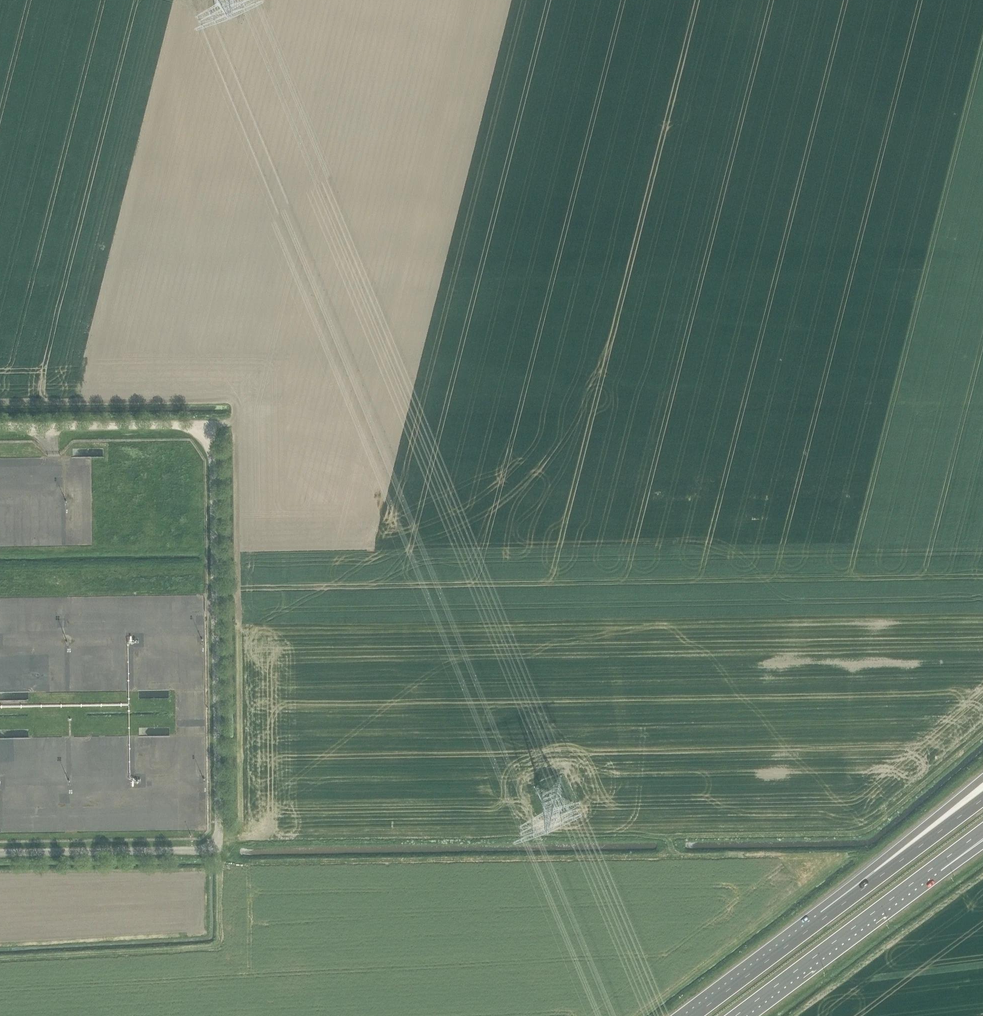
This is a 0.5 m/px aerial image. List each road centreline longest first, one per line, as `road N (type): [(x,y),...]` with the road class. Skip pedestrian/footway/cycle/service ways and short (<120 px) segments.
road 1 (motorway): [(737,1015),(938,865)]
road 2 (motorway): [(982,779),(827,916)]
road 3 (motorway): [(982,802),(827,916)]
road 4 (motorway): [(827,916),(694,1015)]

